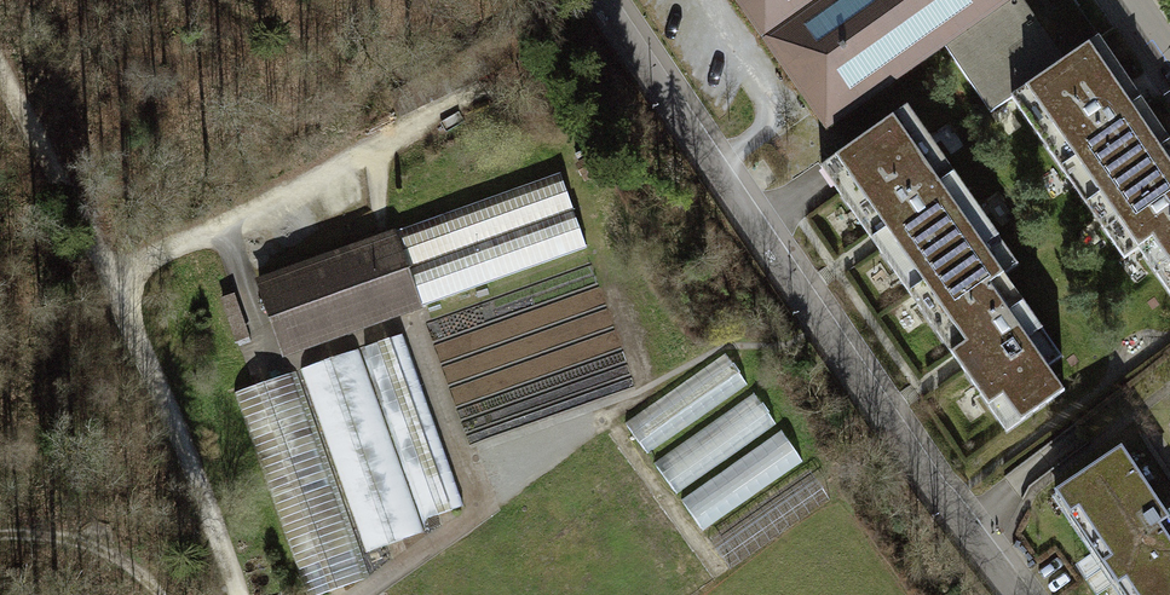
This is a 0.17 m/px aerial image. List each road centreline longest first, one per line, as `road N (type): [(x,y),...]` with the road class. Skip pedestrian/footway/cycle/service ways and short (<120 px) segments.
road 1 (residential): [(1013,594),(595,0)]

